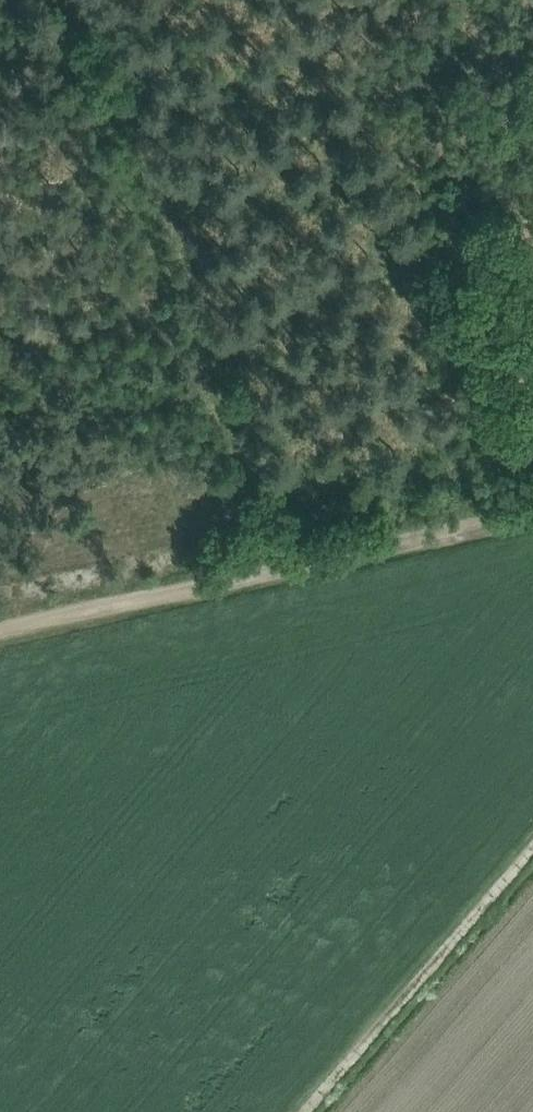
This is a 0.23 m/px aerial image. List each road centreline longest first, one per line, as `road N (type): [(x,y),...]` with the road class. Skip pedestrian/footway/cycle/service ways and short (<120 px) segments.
road 1 (track): [(67,0),(284,566)]
road 2 (track): [(310,1111),(532,856)]
road 3 (track): [(284,566),(0,632)]
road 4 (track): [(532,515),(284,566)]

